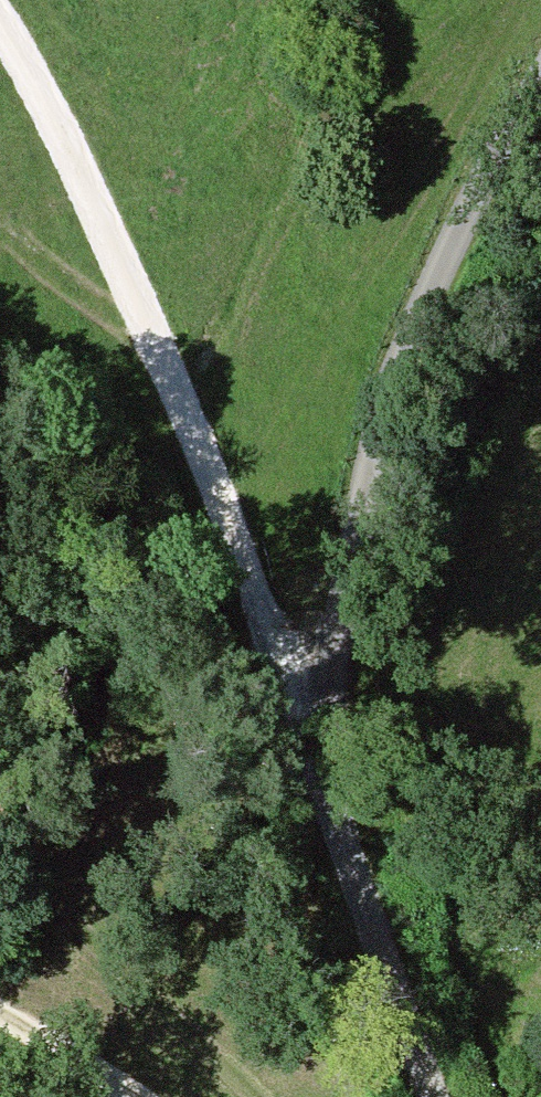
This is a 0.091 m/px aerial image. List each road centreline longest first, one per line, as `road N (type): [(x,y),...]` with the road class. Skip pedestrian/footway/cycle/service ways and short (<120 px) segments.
road 1 (residential): [(540,79),(471,198),(370,450),(308,784),(448,1096)]
road 2 (track): [(0,29),(175,385),(261,619),(308,784)]
road 3 (track): [(130,1096),(0,1022)]

